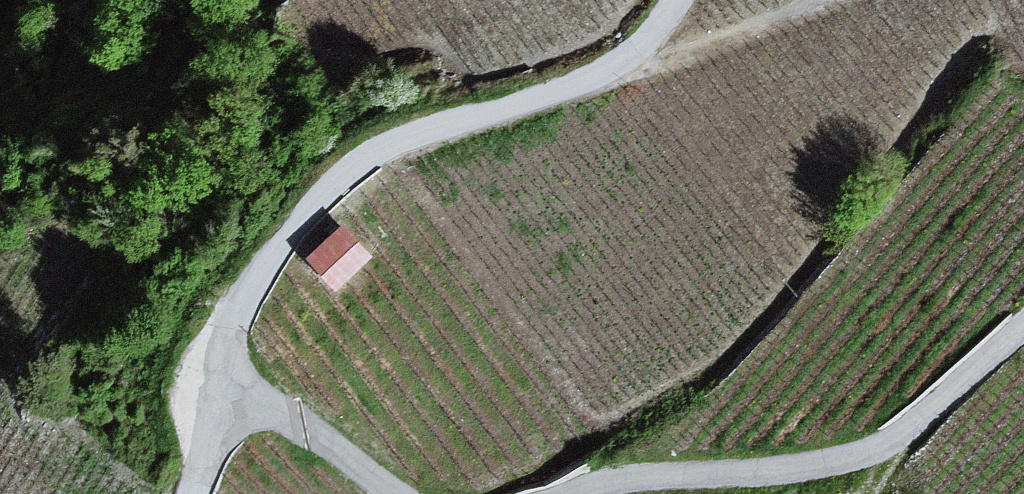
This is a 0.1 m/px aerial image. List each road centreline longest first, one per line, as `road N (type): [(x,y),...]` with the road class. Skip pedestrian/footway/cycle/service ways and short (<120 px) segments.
road 1 (track): [(675,0),(639,47),(585,81),(394,142),(357,165),(312,206),(251,285),(231,327),(234,361),(303,426),(399,493)]
road 2 (track): [(568,493),(627,477),(791,467),(881,446),(1023,324)]
road 3 (track): [(241,371),(182,493)]

